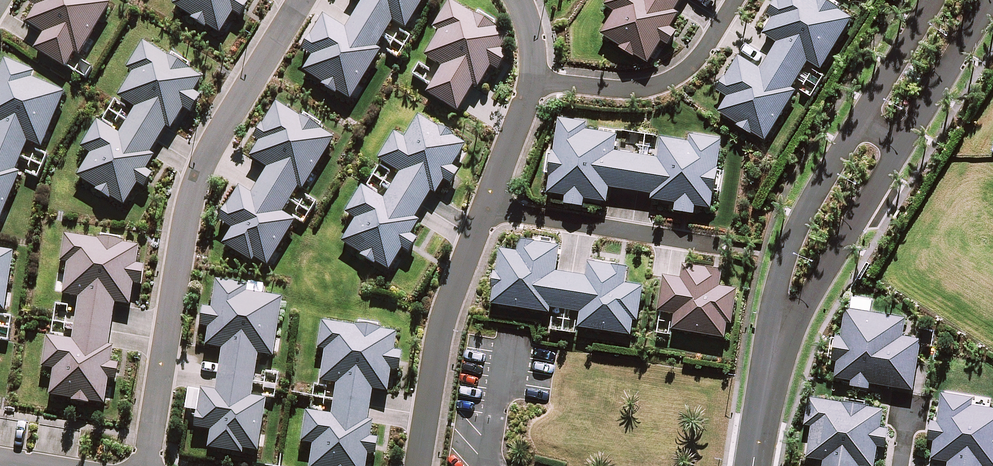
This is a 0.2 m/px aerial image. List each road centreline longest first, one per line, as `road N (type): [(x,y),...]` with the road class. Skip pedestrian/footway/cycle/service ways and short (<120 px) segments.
road 1 (residential): [(301,0),(201,163),(185,214),(144,465)]
road 2 (residential): [(486,209),(448,315),(419,465)]
road 3 (residential): [(738,0),(703,55),(672,82),(644,90),(531,84)]
road 4 (residential): [(723,248),(486,209)]
road 5 (residential): [(779,329),(778,293),(800,220),(861,120)]
road 6 (residential): [(901,146),(779,329)]
road 7 (residential): [(992,0),(901,146)]
road 8 (residential): [(861,120),(933,0)]
road 9 (residential): [(752,465),(779,329)]
road 10 (residential): [(531,84),(486,209)]

